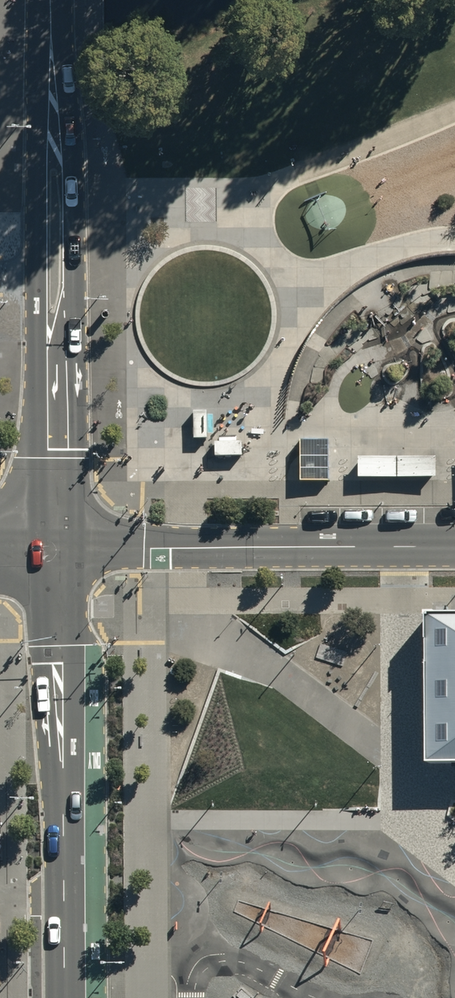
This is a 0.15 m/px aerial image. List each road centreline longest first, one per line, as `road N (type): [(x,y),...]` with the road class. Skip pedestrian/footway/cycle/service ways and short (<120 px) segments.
road 1 (secondary): [(55,549),(64,997)]
road 2 (tertiary): [(55,549),(454,547)]
road 3 (secondary): [(52,0),(56,275)]
road 4 (secondary): [(56,275),(55,549)]

